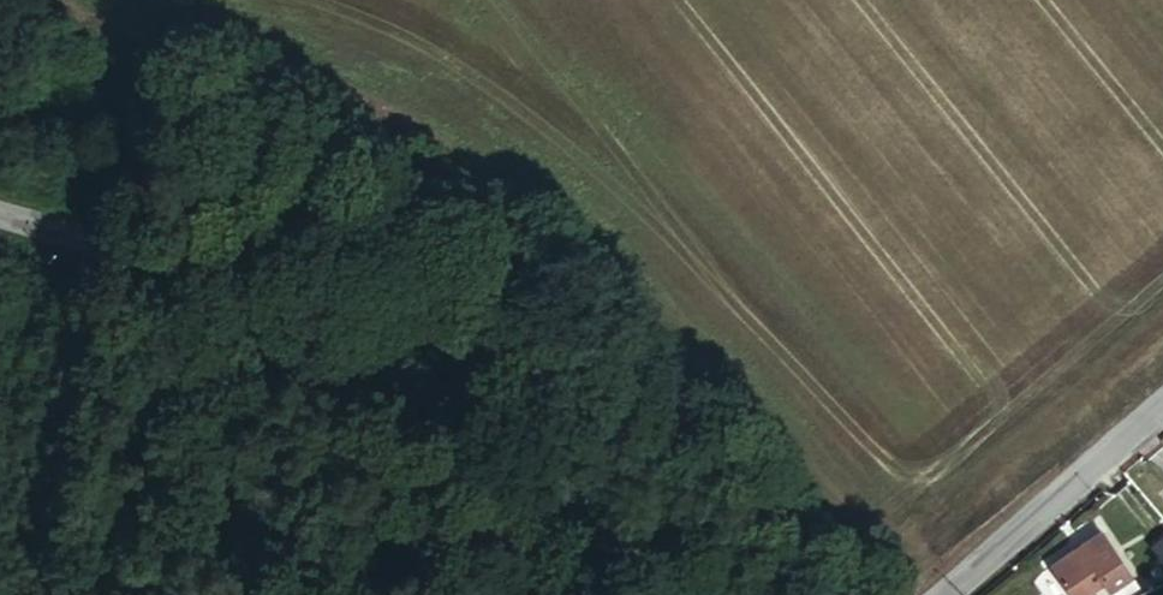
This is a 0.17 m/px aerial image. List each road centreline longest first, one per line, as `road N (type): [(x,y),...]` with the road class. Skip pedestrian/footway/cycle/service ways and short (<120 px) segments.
road 1 (unclassified): [(744,594),(665,563),(248,281),(0,210)]
road 2 (track): [(109,241),(8,594)]
road 3 (unclassified): [(1162,389),(921,578),(887,594)]

